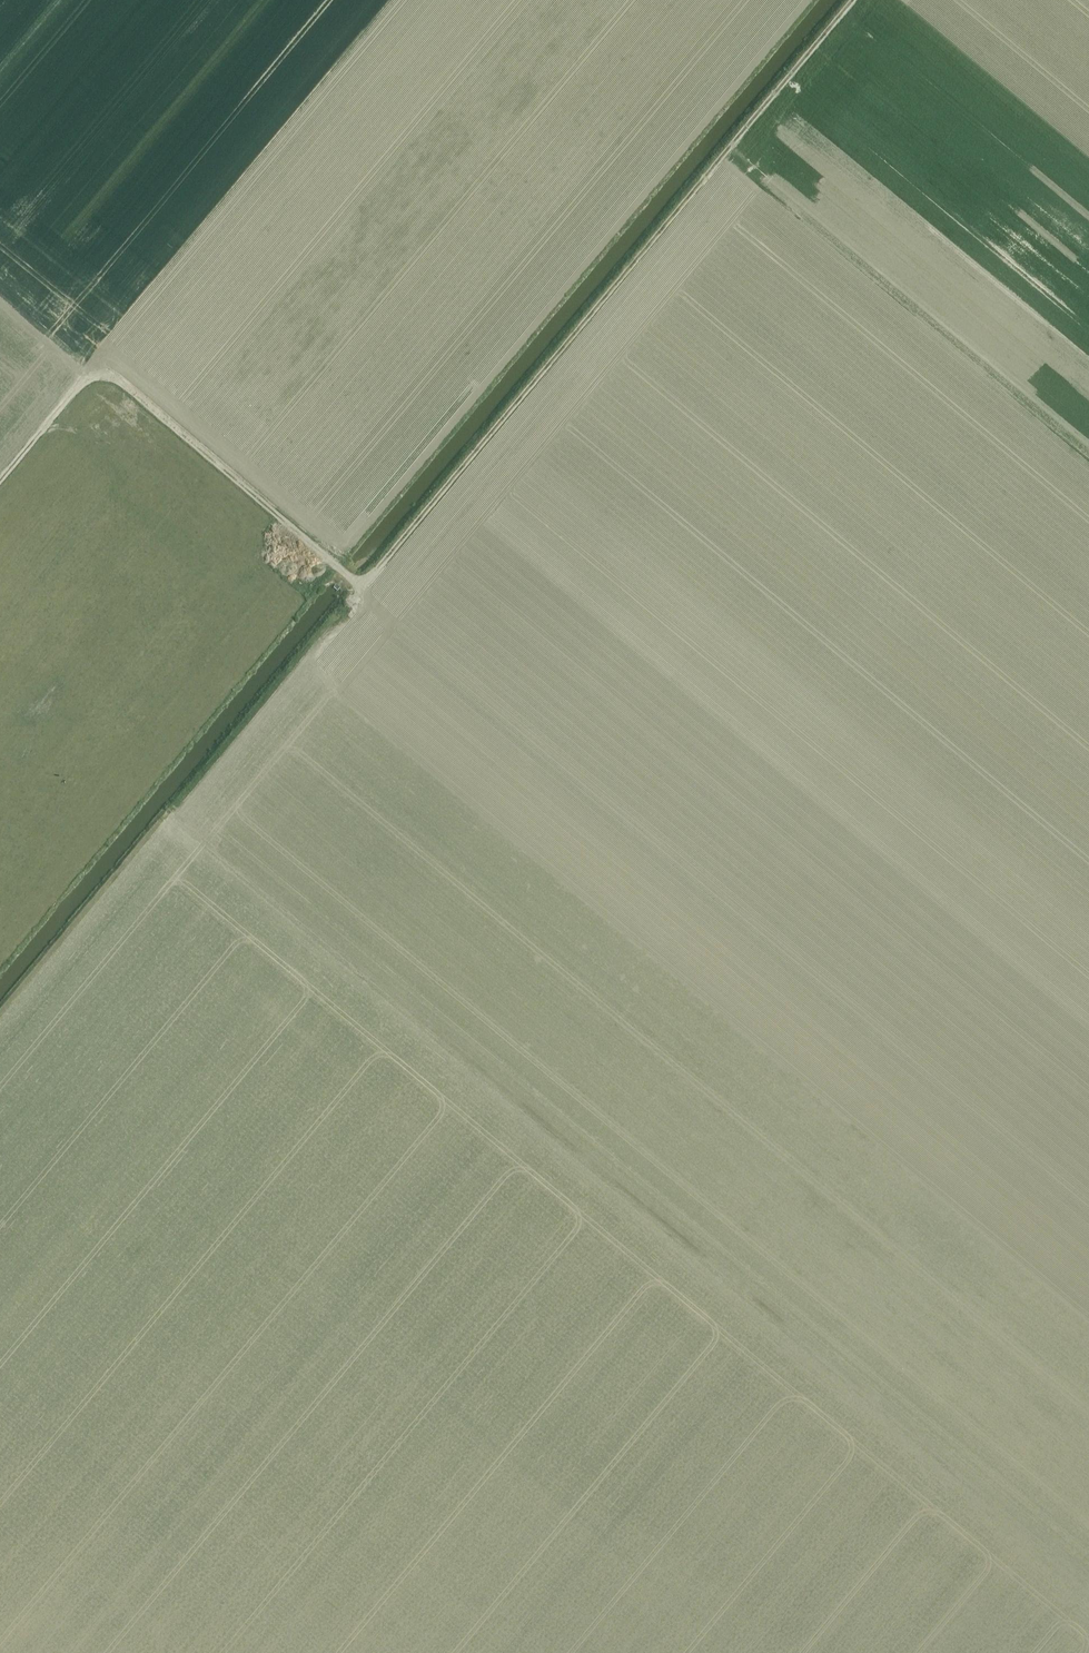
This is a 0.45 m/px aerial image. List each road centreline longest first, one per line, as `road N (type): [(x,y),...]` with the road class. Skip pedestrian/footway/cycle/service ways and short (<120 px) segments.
road 1 (track): [(366,592),(110,376),(87,379),(0,482)]

